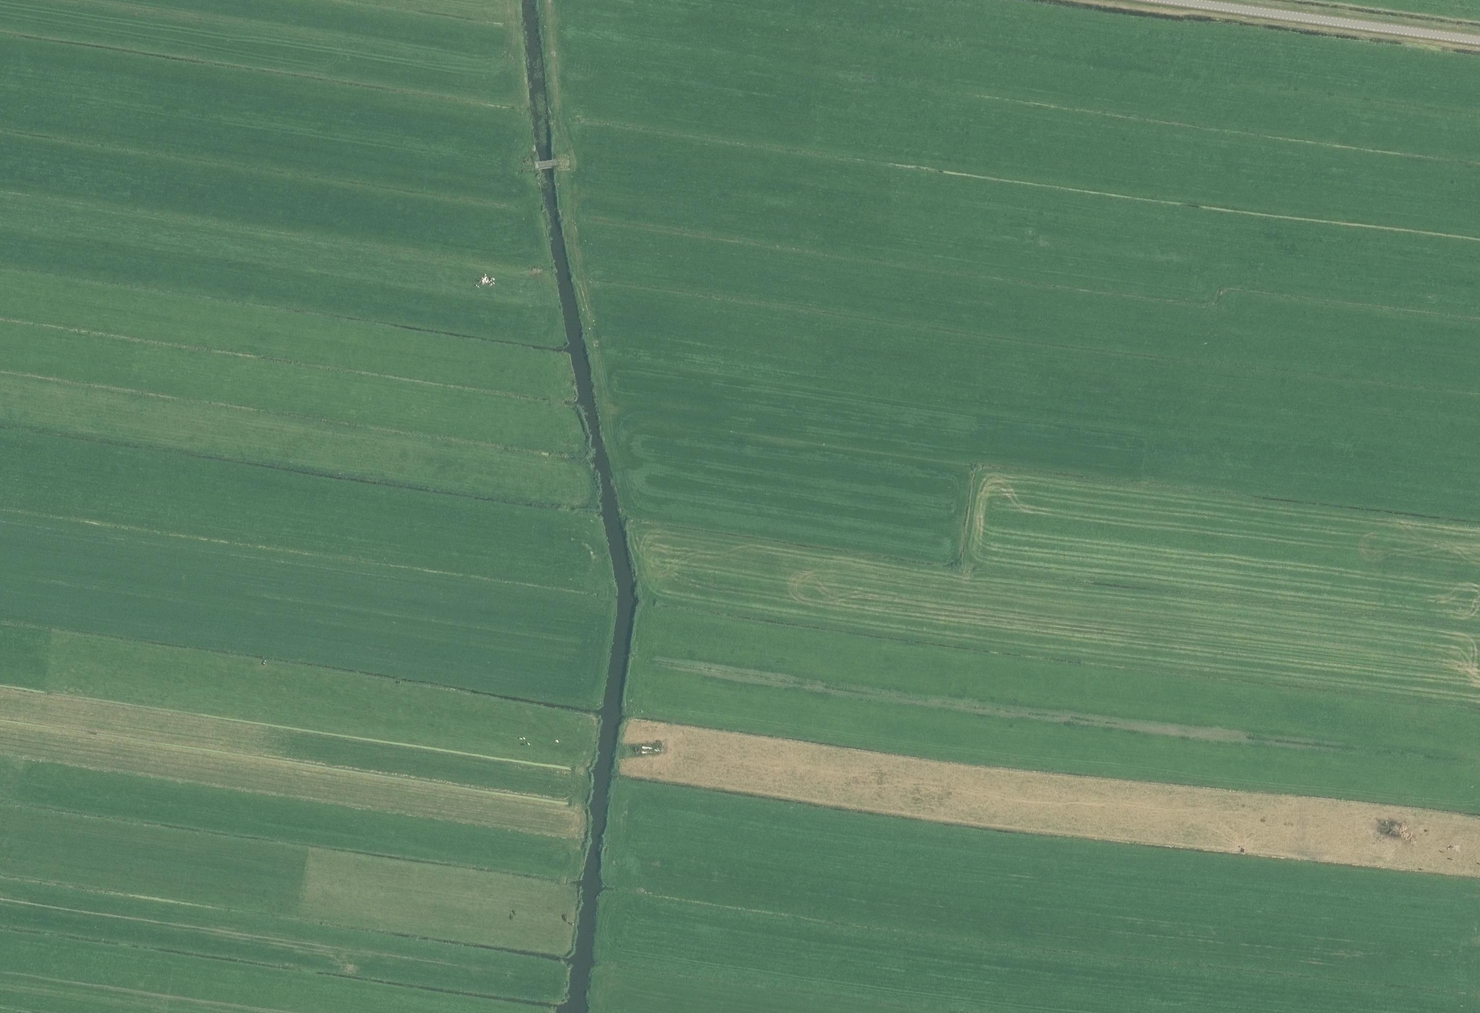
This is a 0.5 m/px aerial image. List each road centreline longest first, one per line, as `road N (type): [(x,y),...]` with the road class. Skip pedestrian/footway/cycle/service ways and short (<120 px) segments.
road 1 (track): [(571,161),(581,273),(649,619),(1479,749)]
road 2 (track): [(640,883),(1479,896)]
road 3 (track): [(0,758),(608,848),(640,883)]
road 4 (tertiary): [(1479,40),(1181,0)]
road 5 (track): [(548,0),(571,161)]
road 6 (track): [(640,883),(609,961),(603,1012)]
road 7 (track): [(560,892),(580,845),(584,765)]

